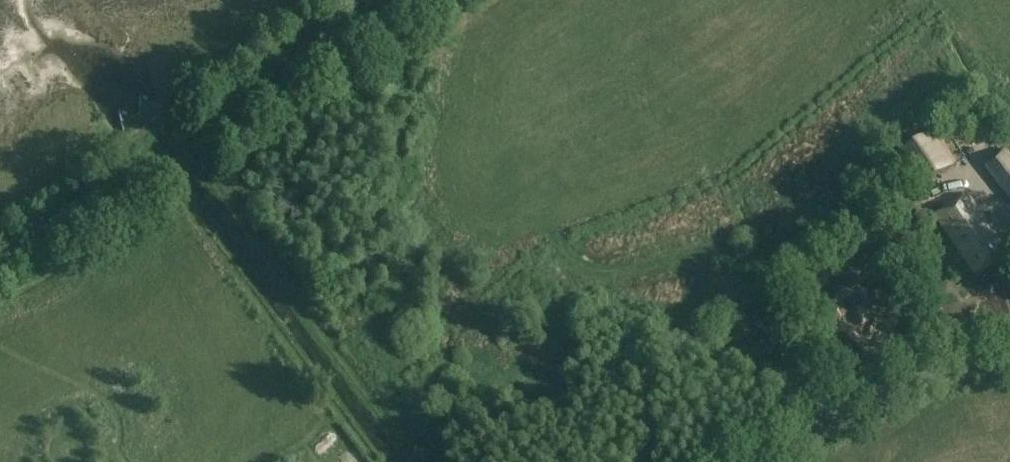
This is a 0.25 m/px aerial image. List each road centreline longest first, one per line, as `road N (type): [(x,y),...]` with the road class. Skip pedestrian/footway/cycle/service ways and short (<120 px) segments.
road 1 (track): [(0,259),(376,0)]
road 2 (unclassified): [(767,461),(899,388),(1009,362)]

